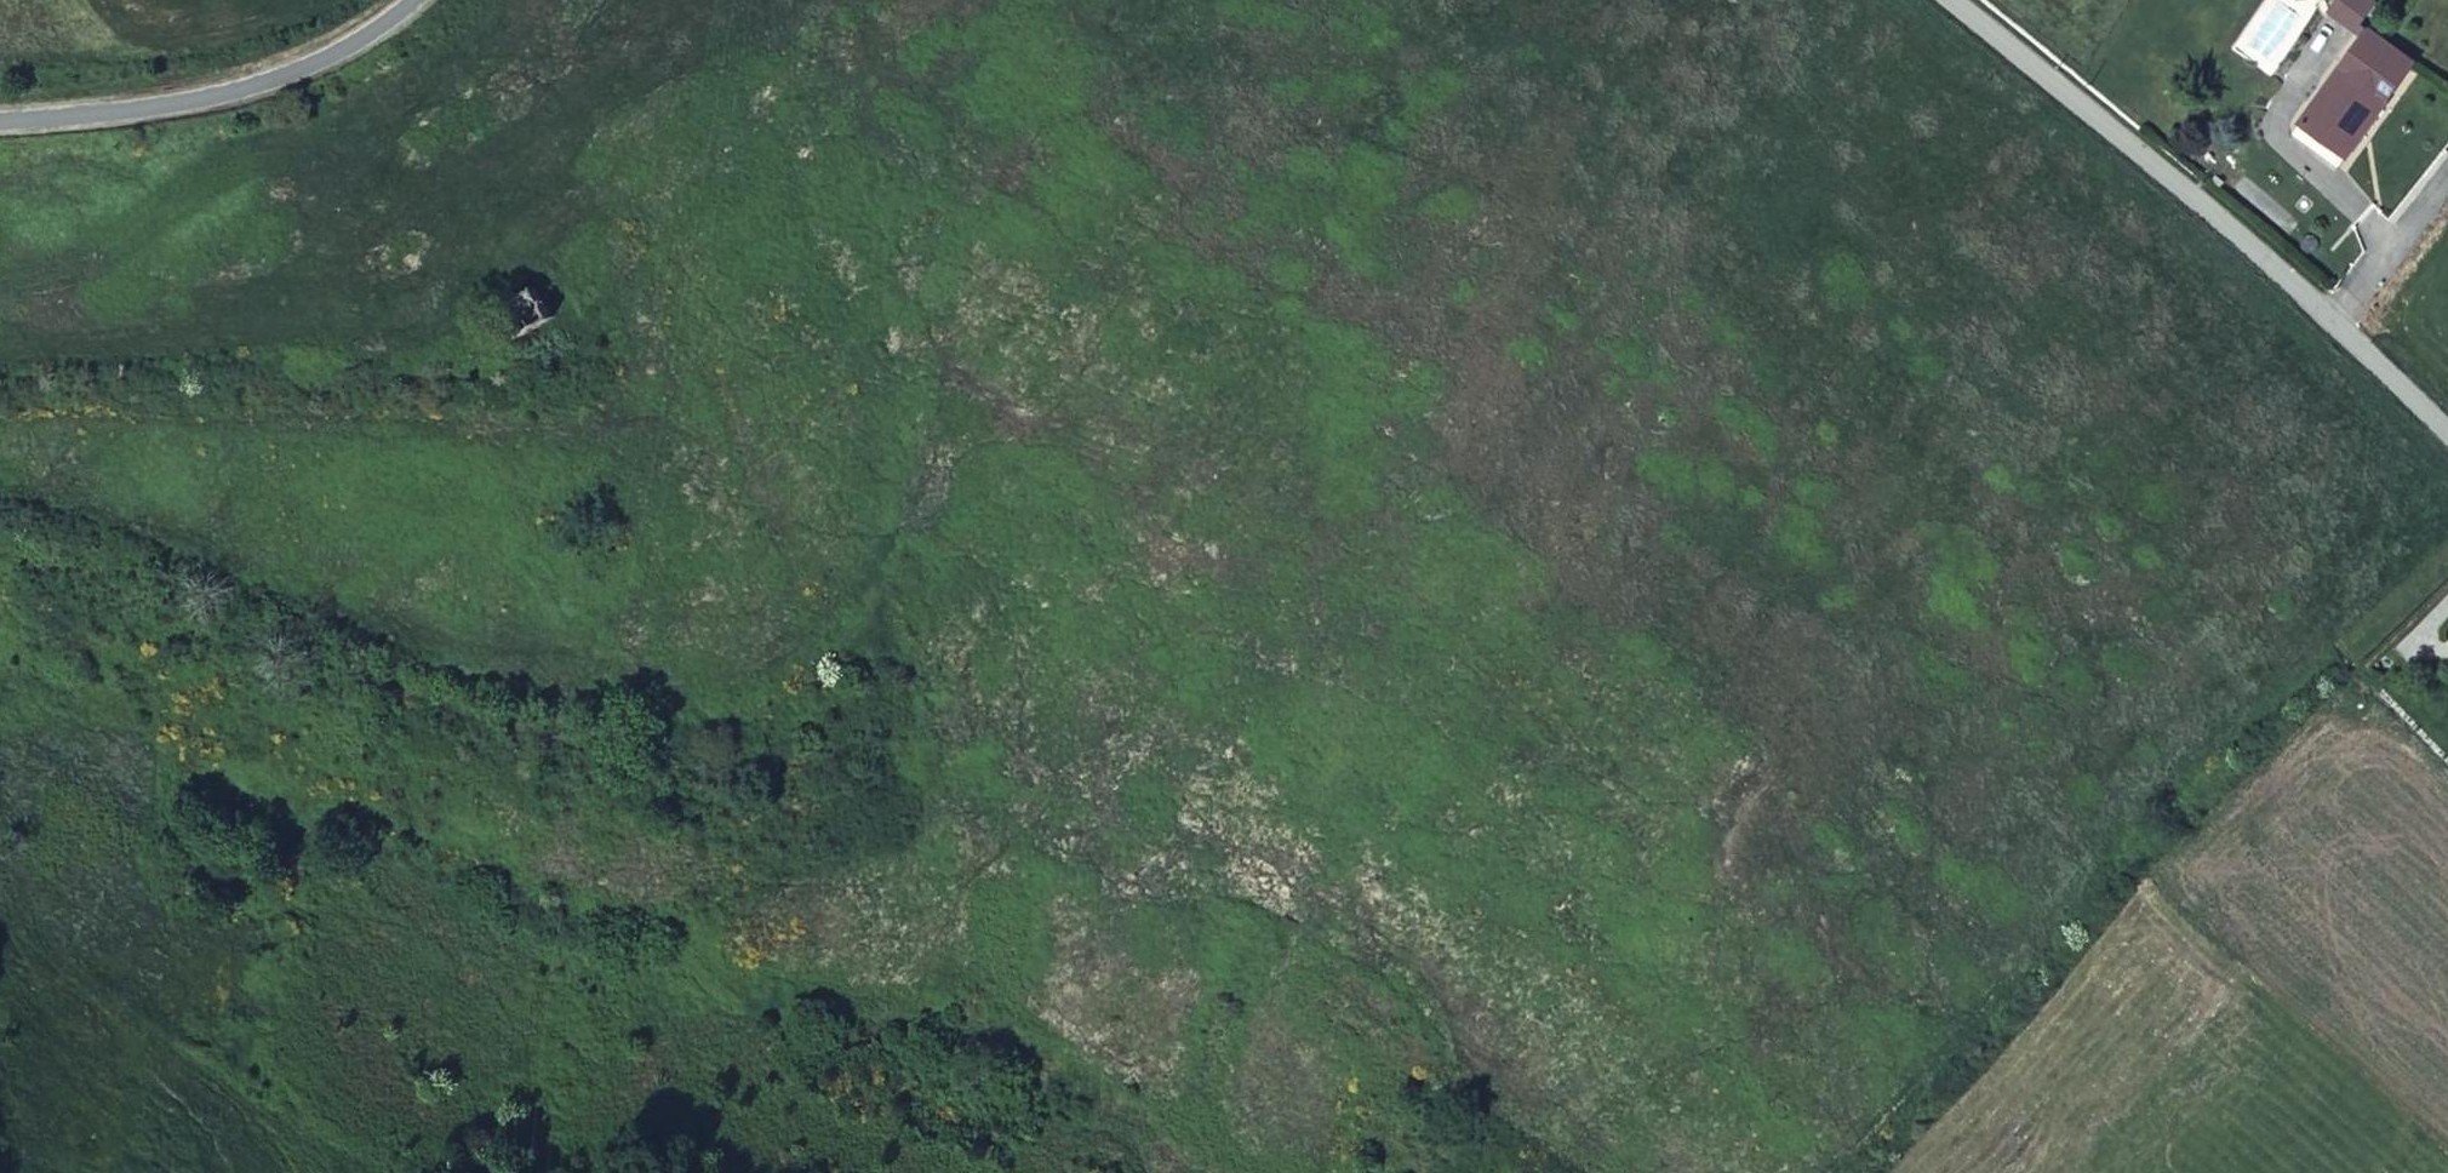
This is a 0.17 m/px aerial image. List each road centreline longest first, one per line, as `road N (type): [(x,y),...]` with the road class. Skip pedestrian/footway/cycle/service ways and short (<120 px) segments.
road 1 (unclassified): [(1951,0),(2224,222),(2447,437)]
road 2 (unclassified): [(412,0),(341,50),(258,84),(81,116),(0,120)]

